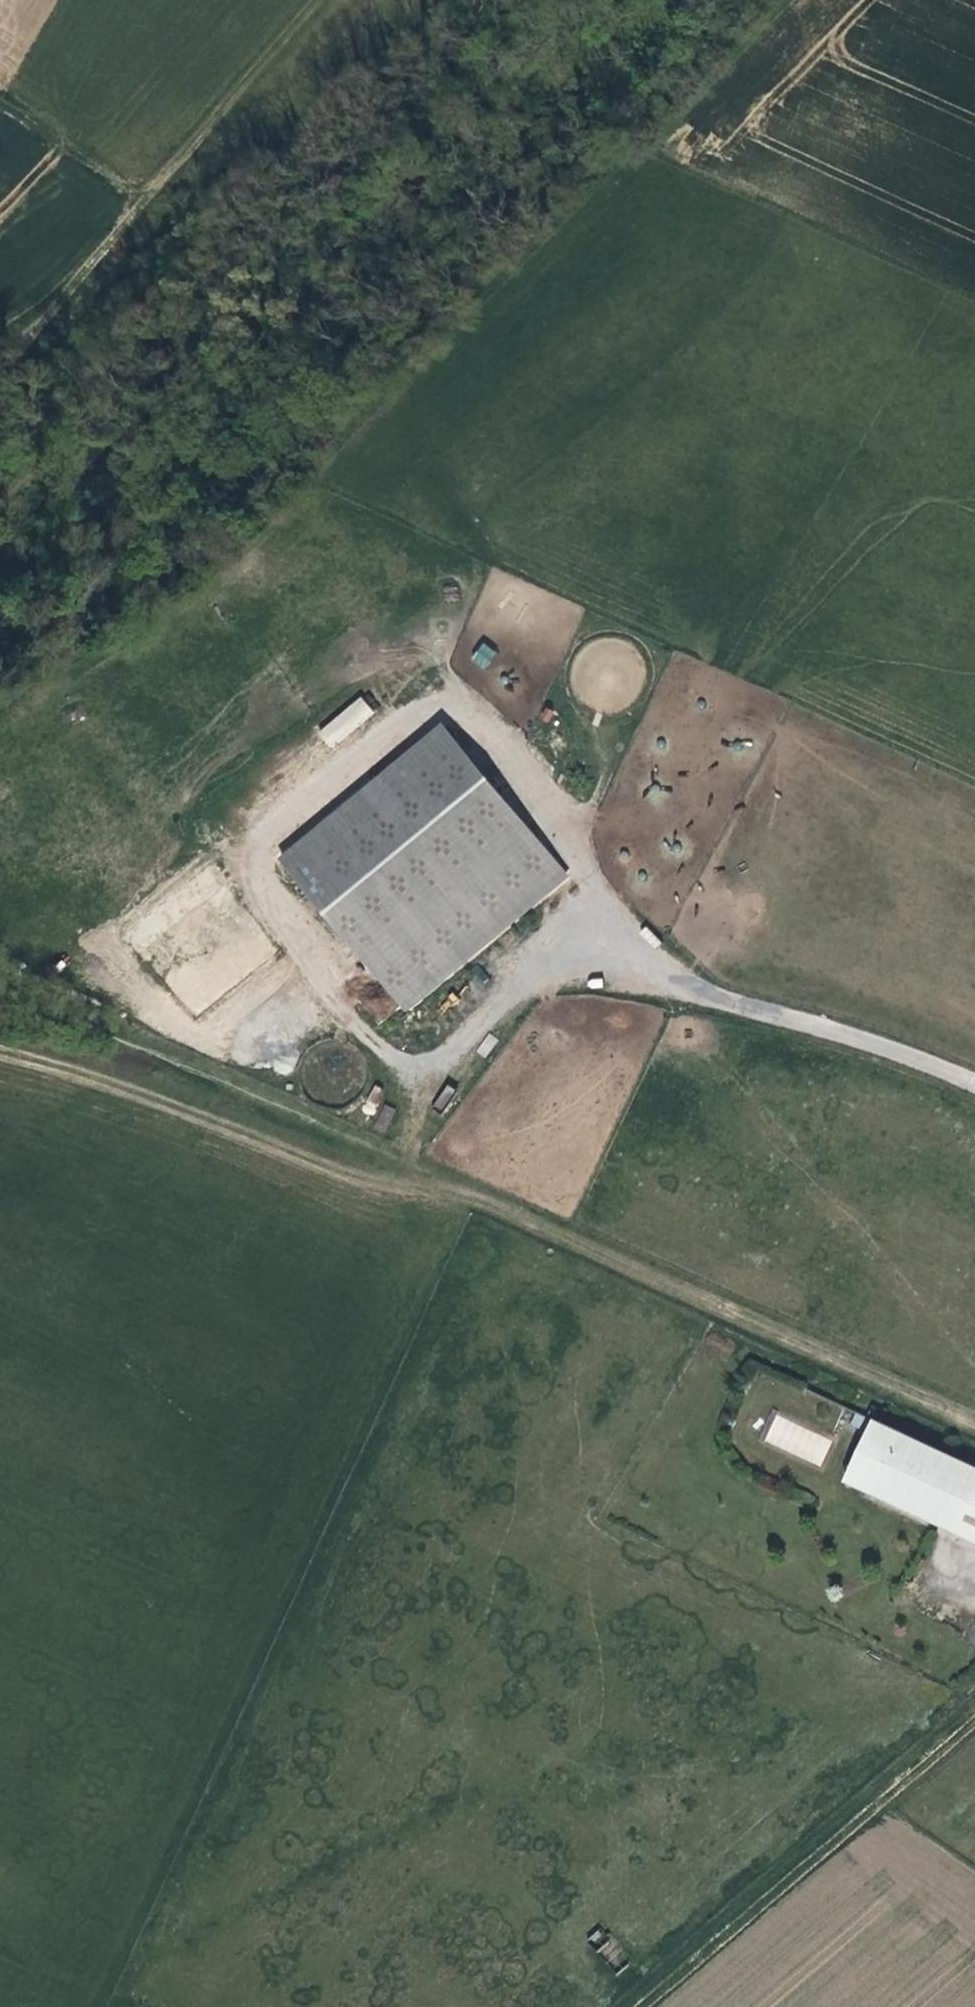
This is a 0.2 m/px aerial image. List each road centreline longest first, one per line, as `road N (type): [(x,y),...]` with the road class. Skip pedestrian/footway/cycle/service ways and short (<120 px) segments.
road 1 (track): [(974,1426),(453,1184)]
road 2 (track): [(490,1204),(328,1170),(102,1082),(0,1052)]
road 3 (track): [(313,0),(0,380)]
road 4 (track): [(974,1080),(845,1033),(653,981),(558,938)]
road 5 (track): [(974,1720),(643,2006)]
road 6 (track): [(0,101),(144,200)]

